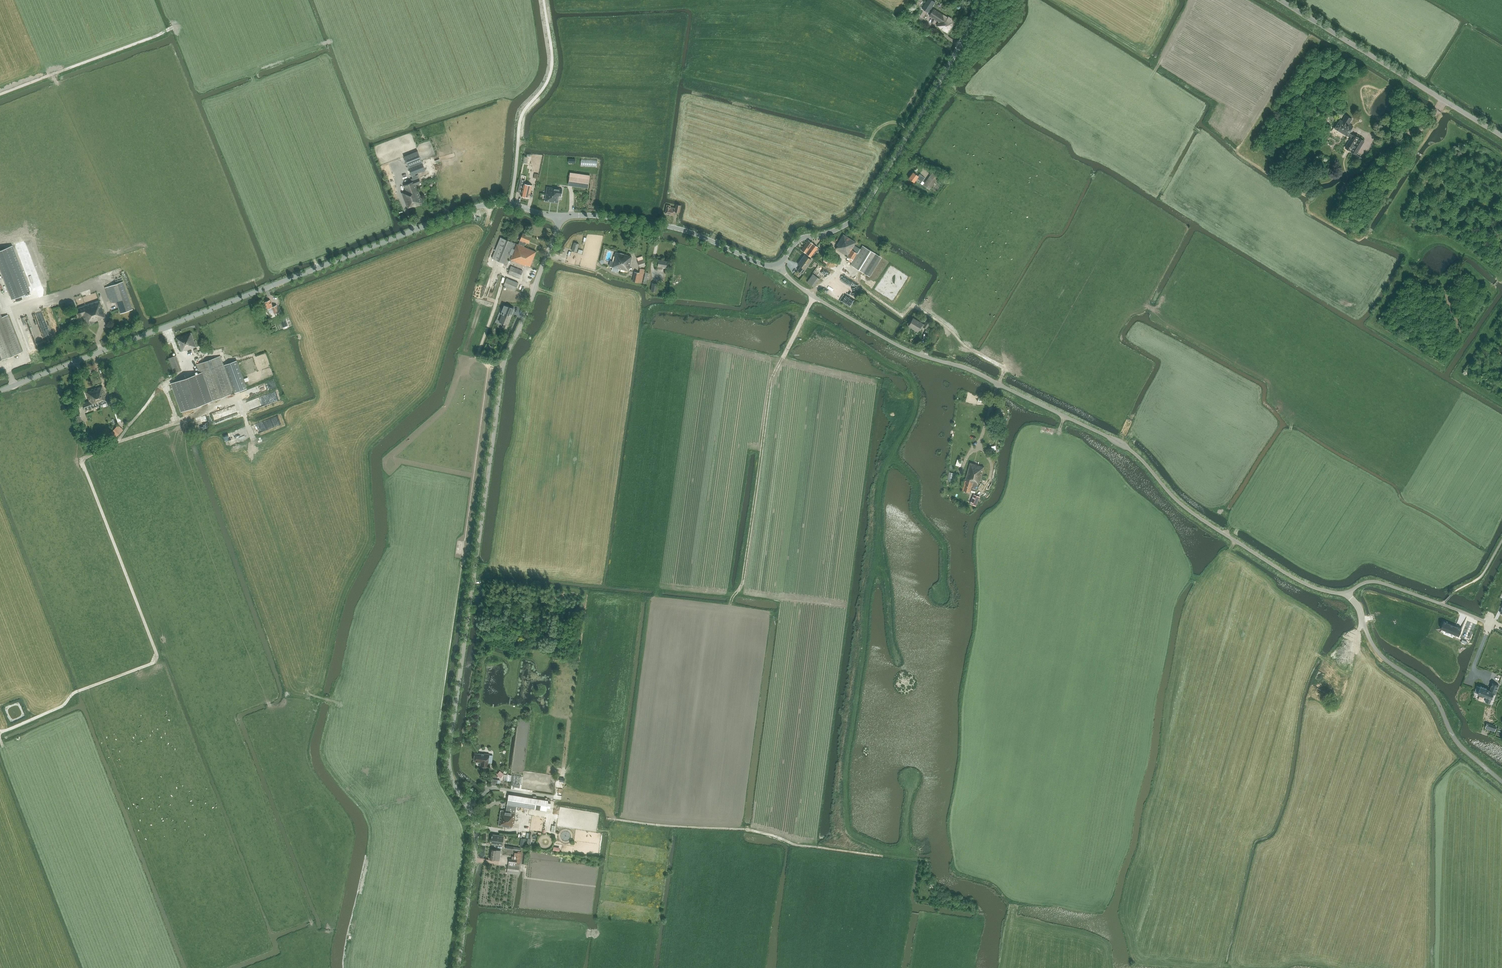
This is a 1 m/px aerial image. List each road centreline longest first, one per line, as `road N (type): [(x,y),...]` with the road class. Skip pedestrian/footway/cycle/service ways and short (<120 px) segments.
road 1 (tertiary): [(458,967),(477,839),(449,755),(504,362),(559,217)]
road 2 (unclassified): [(1347,592),(1295,579),(1196,516),(1118,441),(968,369),(903,348),(814,297),(779,265)]
road 3 (tertiary): [(0,391),(473,208),(511,204)]
road 4 (track): [(886,857),(847,824),(844,769),(880,555),(880,487),(916,397)]
road 5 (track): [(82,460),(156,657),(0,731)]
road 6 (tertiary): [(779,265),(798,241),(841,228),(862,211),(978,0)]
road 7 (track): [(916,397),(646,331),(647,324)]
road 8 (track): [(609,818),(747,830),(886,857)]
road 9 (track): [(787,349),(770,380),(742,583),(730,611)]
road 10 (unclassified): [(1501,134),(1281,0)]
road 11 (unclassified): [(1501,782),(1454,738),(1430,692),(1374,647),(1347,592)]
road 12 (track): [(404,416),(432,390),(492,203)]
road 13 (tertiary): [(779,265),(661,224),(559,217)]
road 14 (track): [(841,265),(882,303),(903,313),(917,307),(1003,369),(999,384)]
road 15 (track): [(174,27),(0,95)]
road 16 (track): [(806,314),(788,306),(763,317),(659,308),(647,324)]
road 17 (track): [(166,326),(186,374),(158,389),(119,442)]
road 18 (unclassified): [(1481,620),(1381,582),(1347,592)]
road 19 (track): [(916,397),(904,373),(806,314)]
road 20 (track): [(211,409),(82,460)]

